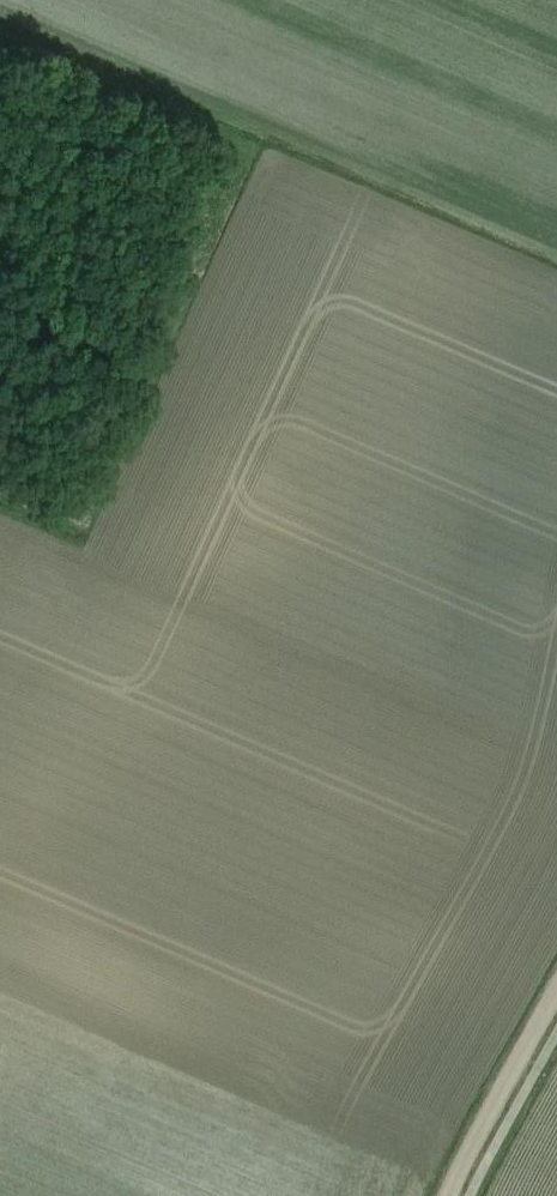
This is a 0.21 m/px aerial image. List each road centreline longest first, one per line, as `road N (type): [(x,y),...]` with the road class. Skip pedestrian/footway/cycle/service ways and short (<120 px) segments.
road 1 (track): [(452,1195),(556,991)]

